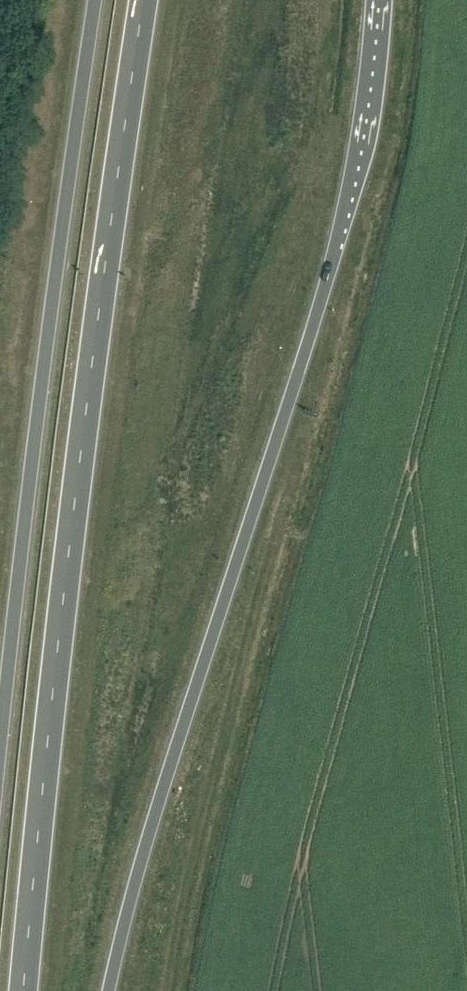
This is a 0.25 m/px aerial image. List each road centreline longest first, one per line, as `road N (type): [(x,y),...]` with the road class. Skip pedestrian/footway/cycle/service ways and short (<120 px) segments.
road 1 (trunk): [(108,990),(154,817),(343,223),(378,0)]
road 2 (trunk): [(23,990),(79,463),(150,0)]
road 3 (trunk): [(93,0),(0,750)]

